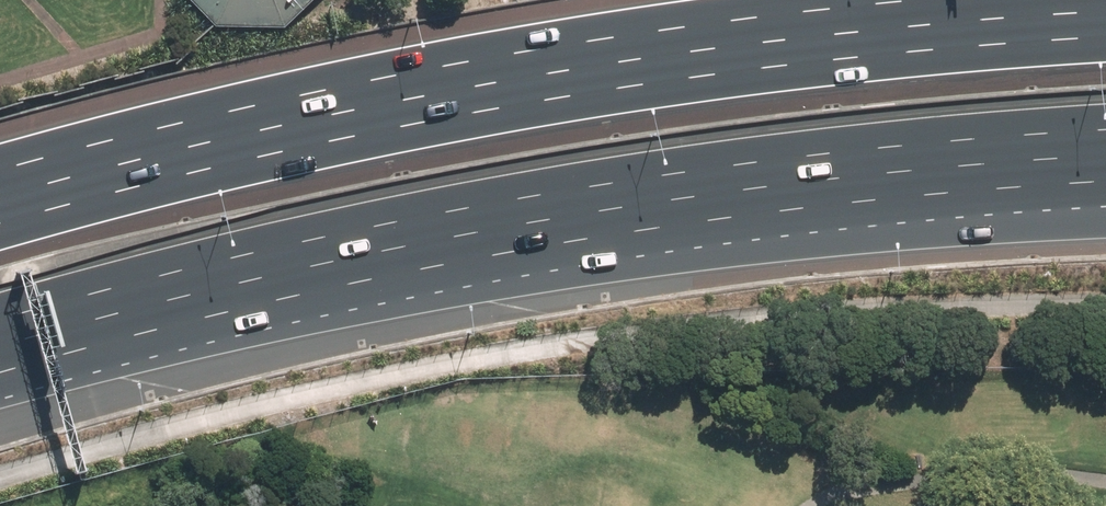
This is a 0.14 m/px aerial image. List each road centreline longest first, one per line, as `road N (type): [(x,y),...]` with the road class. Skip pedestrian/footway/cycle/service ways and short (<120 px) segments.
road 1 (motorway): [(0,226),(260,157),(552,99),(701,76),(1105,39)]
road 2 (motorway): [(958,141),(538,194),(170,274),(0,320)]
road 3 (motorway): [(1105,164),(958,141)]
road 4 (motorway): [(1105,132),(958,141)]

